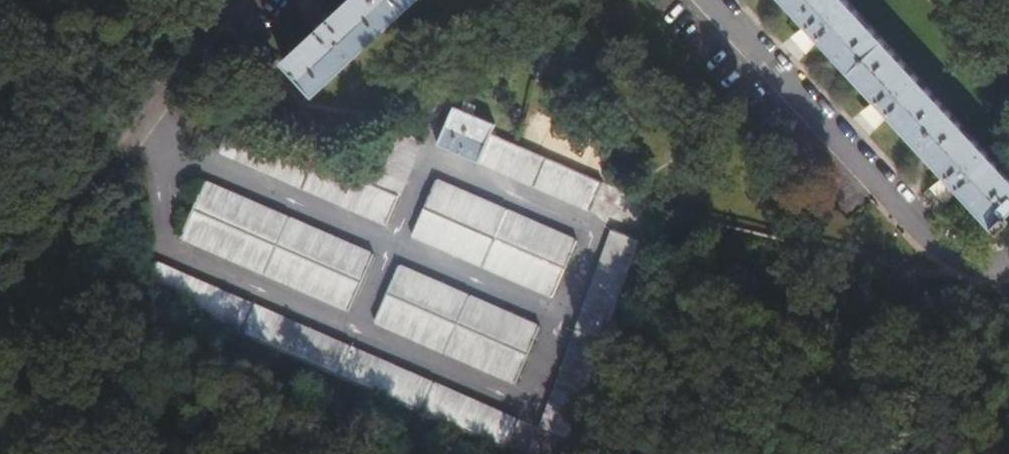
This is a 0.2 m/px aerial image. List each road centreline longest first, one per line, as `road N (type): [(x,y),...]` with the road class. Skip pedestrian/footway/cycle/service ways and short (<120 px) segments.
road 1 (residential): [(710,0),(953,264),(1008,258)]
road 2 (residential): [(237,0),(140,133),(156,246)]
road 3 (track): [(140,133),(0,369)]

